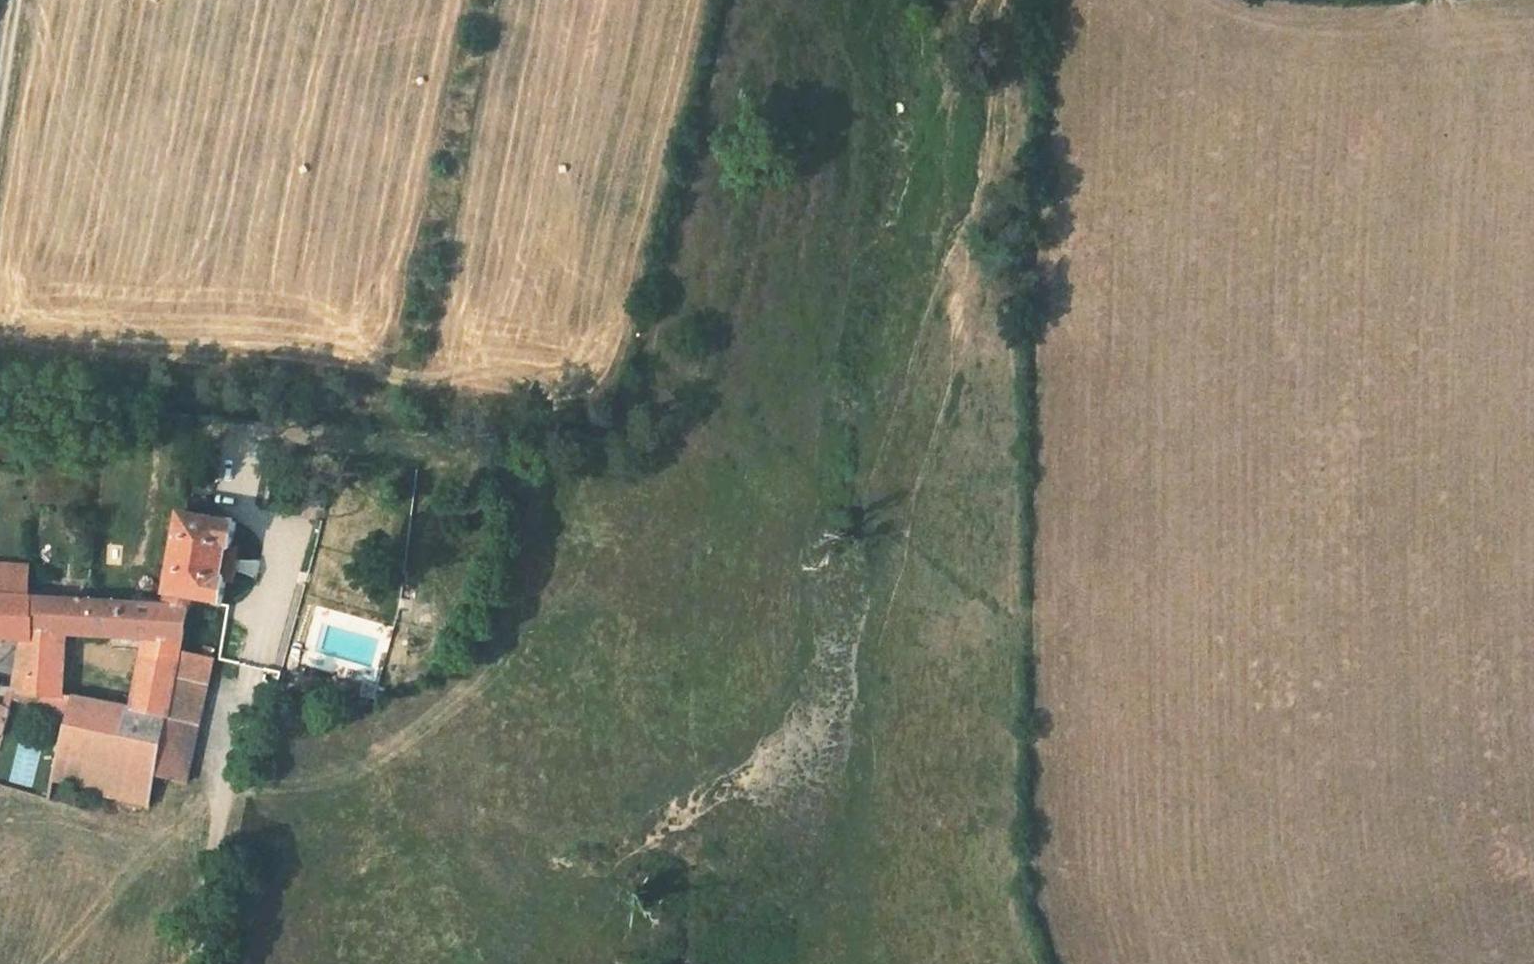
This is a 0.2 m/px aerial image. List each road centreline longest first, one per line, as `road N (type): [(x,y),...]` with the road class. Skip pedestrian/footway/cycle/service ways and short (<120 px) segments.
road 1 (track): [(194,963),(254,691)]

